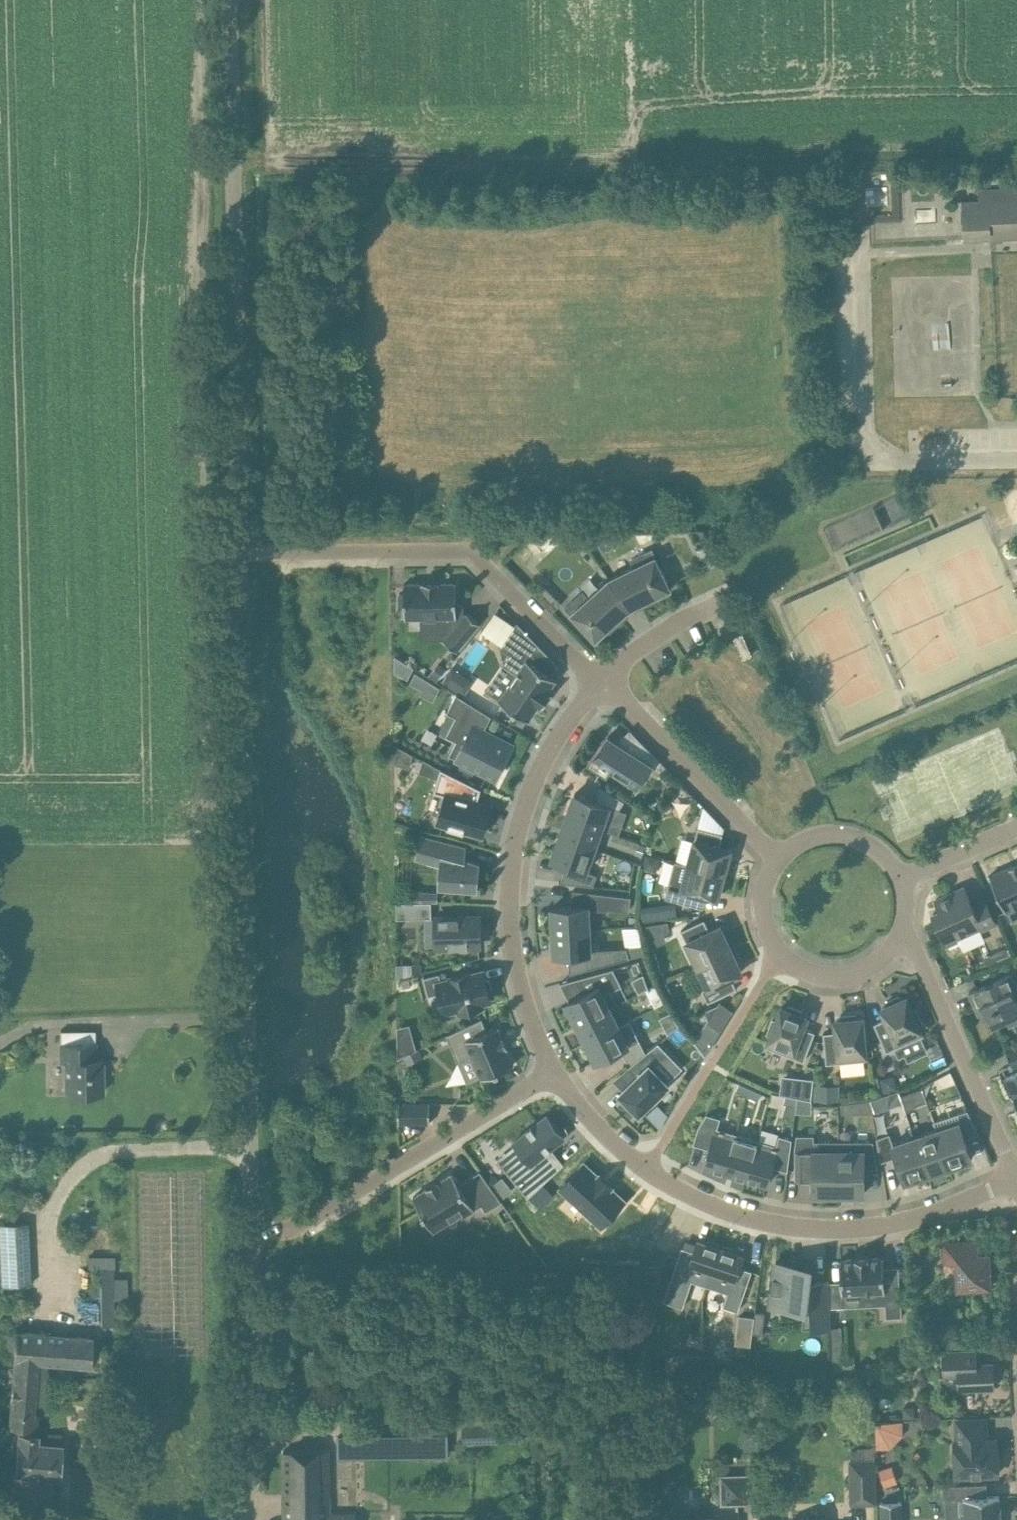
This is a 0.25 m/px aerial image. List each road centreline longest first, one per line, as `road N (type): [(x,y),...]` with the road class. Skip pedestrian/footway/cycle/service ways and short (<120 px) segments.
road 1 (unclassified): [(251,1228),(239,555)]
road 2 (unclassified): [(239,555),(230,0)]
road 3 (residential): [(554,1072),(519,971),(513,866),(537,775),(603,681)]
road 4 (residential): [(239,555),(471,549),(603,681)]
road 5 (residential): [(1016,458),(893,460),(866,436),(855,198)]
road 6 (residential): [(1016,1181),(921,1219),(862,1229),(748,1214),(645,1170)]
road 7 (residential): [(554,1072),(298,1226),(251,1228)]
road 8 (unclassified): [(243,1519),(252,1464),(251,1228)]
road 9 (residential): [(1016,1181),(917,954),(898,936)]
road 10 (residential): [(645,1170),(781,952)]
road 11 (residential): [(603,681),(779,860)]
road 12 (residential): [(903,887),(880,850),(852,836),(815,836),(779,860)]
road 13 (residential): [(603,681),(680,621),(730,599)]
road 14 (residential): [(781,952),(806,970),(836,975),(866,968),(898,936)]
road 15 (residential): [(645,1170),(590,1121),(554,1072)]
road 16 (residential): [(903,887),(1016,828)]

